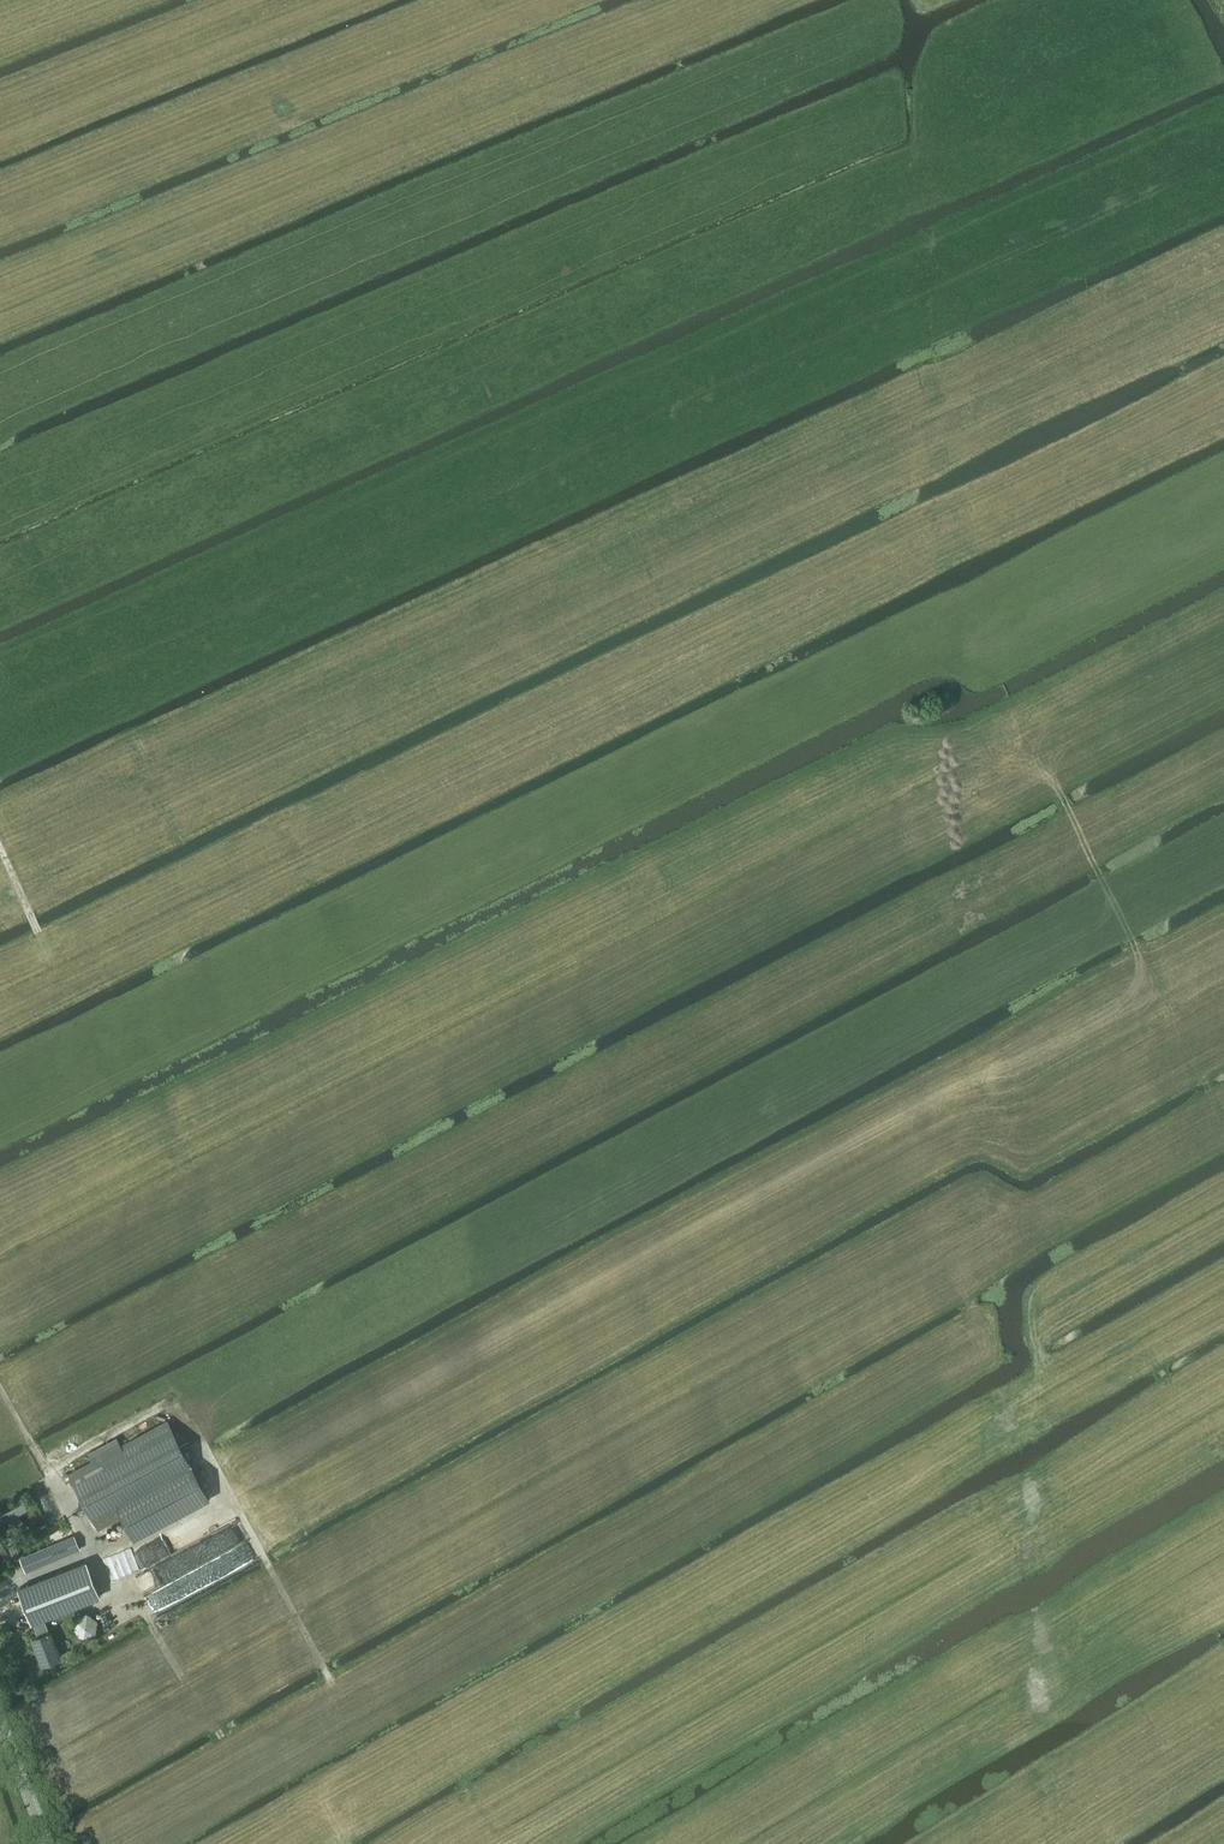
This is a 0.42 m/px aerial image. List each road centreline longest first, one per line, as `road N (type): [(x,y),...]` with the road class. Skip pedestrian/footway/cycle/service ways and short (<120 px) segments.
road 1 (unclassified): [(47,1843),(0,1722)]

